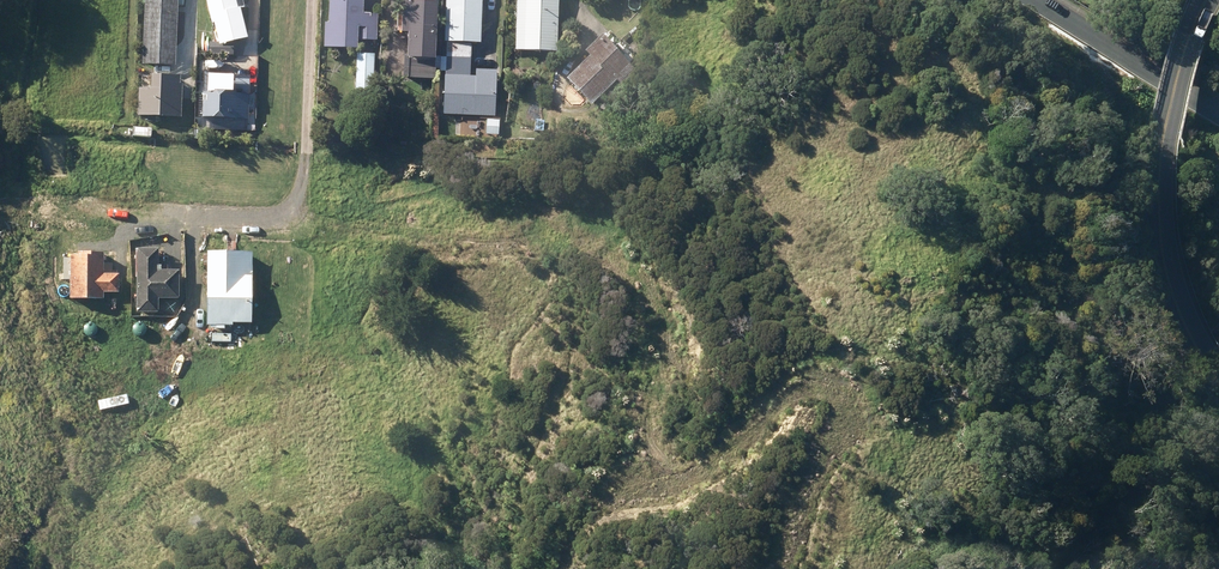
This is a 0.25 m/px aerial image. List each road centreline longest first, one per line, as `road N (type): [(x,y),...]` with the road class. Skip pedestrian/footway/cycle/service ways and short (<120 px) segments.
road 1 (track): [(301,193),(340,225),(567,234),(644,284),(654,423),(674,467),(718,465),(780,392),(813,383),(833,390),(839,411),(787,568)]
road 2 (track): [(314,0),(306,158),(301,193),(286,209),(266,221),(37,207)]
road 3 (primary): [(1218,382),(1177,302),(1160,229),(1162,140),(1187,42)]
road 4 (tertiary): [(1038,0),(1218,111)]

